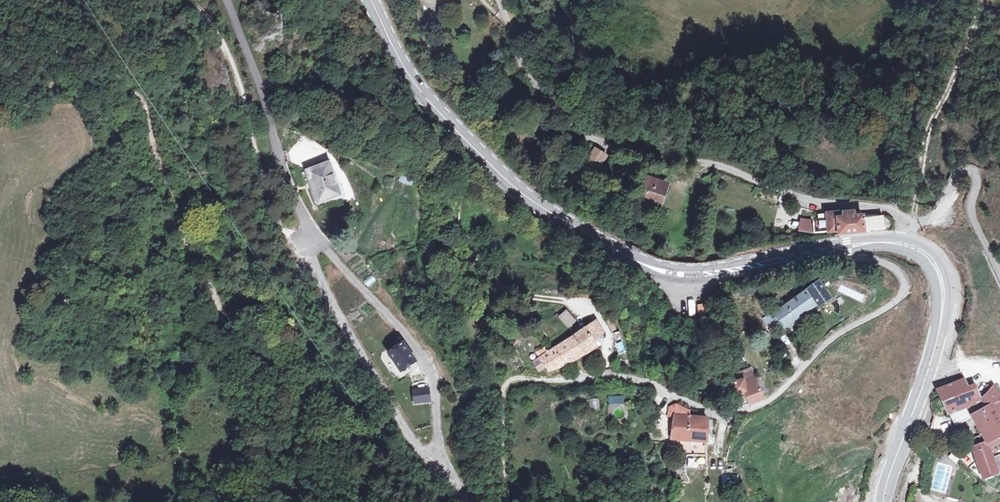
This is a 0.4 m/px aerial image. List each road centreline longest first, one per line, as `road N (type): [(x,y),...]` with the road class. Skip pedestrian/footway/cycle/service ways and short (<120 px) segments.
road 1 (secondary): [(372,0),(412,76),(500,176),(633,260),(694,277),(848,246)]
road 2 (residential): [(503,0),(527,68),(588,136),(652,158),(716,167),(804,200),(878,207),(909,229)]
road 3 (residential): [(549,380),(634,379),(723,417),(765,404),(836,336),(901,297),(898,274),(850,257),(848,246)]
road 4 (track): [(198,259),(136,91),(104,77),(71,78),(0,107)]
road 5 (track): [(198,259),(236,336),(308,387),(413,440)]
road 6 (secondary): [(905,245),(936,267),(943,317),(884,501)]
road 7 (track): [(190,0),(230,59),(277,221),(311,237)]
road 8 (unclassified): [(442,463),(435,393),(422,361),(311,237)]
road 9 (unclassified): [(311,237),(308,260),(350,334),(418,448),(442,463)]
road 10 (unclassified): [(223,0),(311,237)]
road 11 (track): [(987,0),(927,136),(909,229)]
road 12 (residential): [(909,229),(933,219),(971,168),(978,181),(971,215),(999,275)]
road 13 (track): [(549,380),(505,384),(510,501)]

